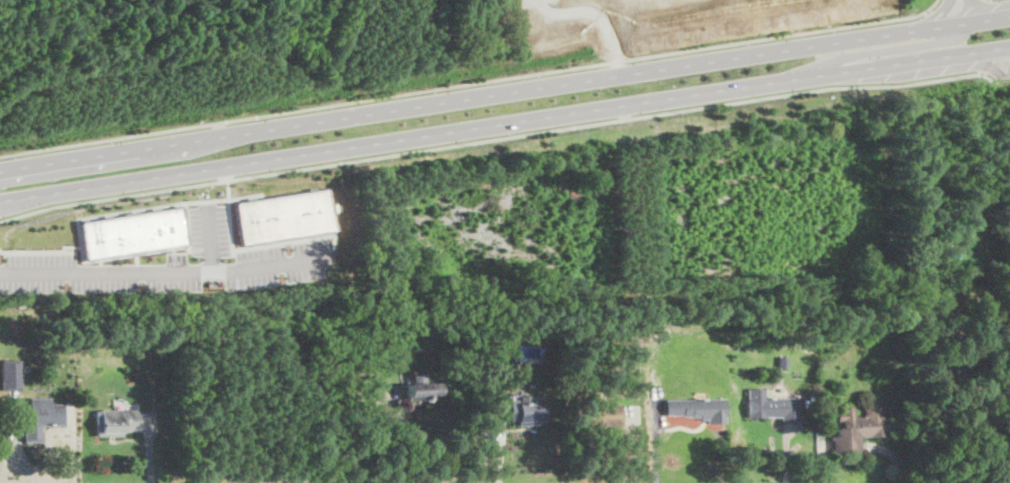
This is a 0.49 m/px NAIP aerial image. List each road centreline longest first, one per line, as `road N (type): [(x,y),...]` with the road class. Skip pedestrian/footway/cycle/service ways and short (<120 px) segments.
road 1 (secondary): [(0,201),(1009,44)]
road 2 (secondary): [(1009,14),(0,167)]
road 3 (secondary): [(745,85),(953,37),(956,22)]

